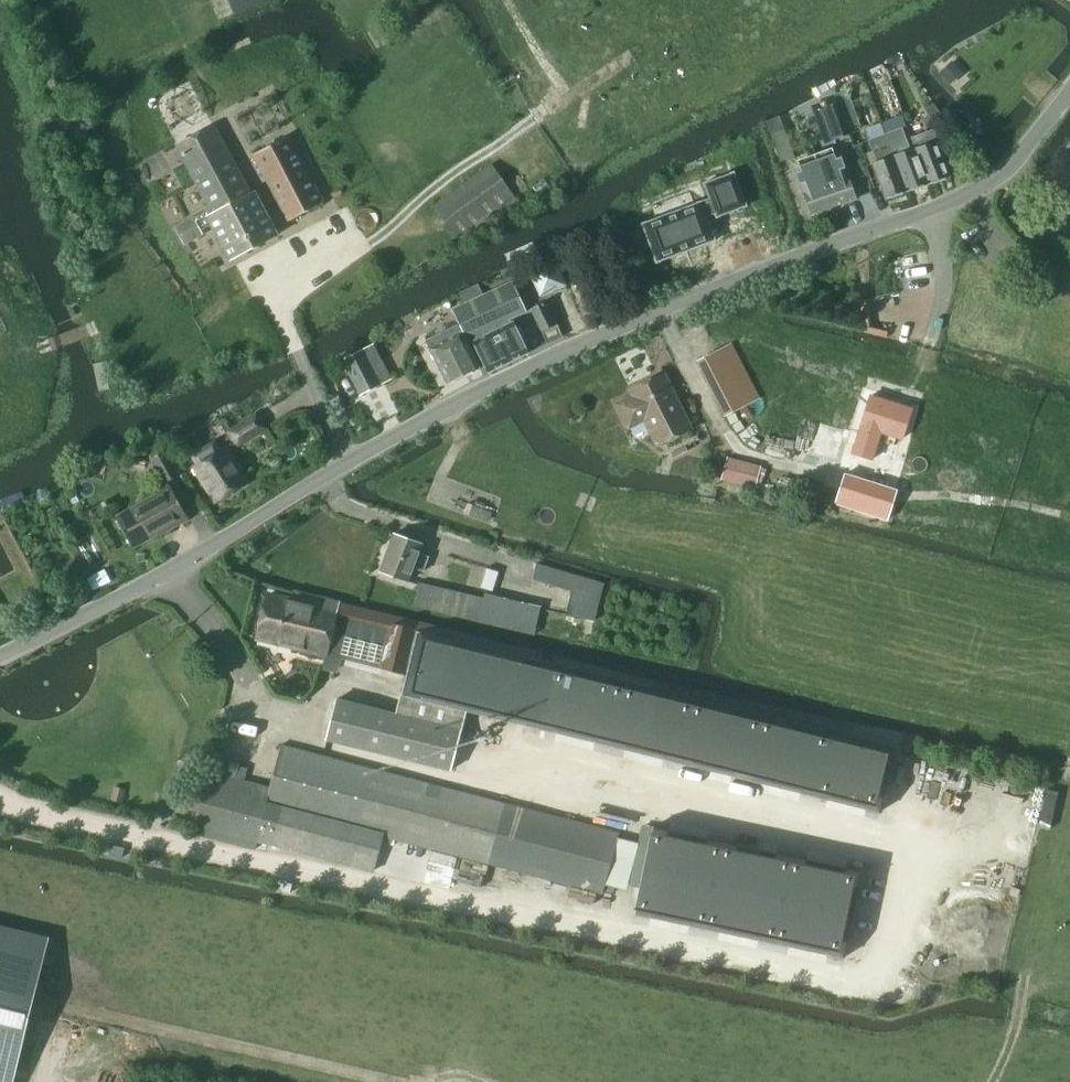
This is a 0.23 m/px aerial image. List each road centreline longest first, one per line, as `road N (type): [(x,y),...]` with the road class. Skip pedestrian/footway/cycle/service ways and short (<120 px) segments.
road 1 (tertiary): [(0,657),(191,560),(450,408),(661,312),(980,194),(1028,152),(1069,95)]
road 2 (track): [(1052,623),(484,471),(458,453),(463,442),(450,408)]
road 3 (track): [(661,312),(703,406),(734,446),(837,477)]
road 4 (track): [(383,1081),(141,1028)]

